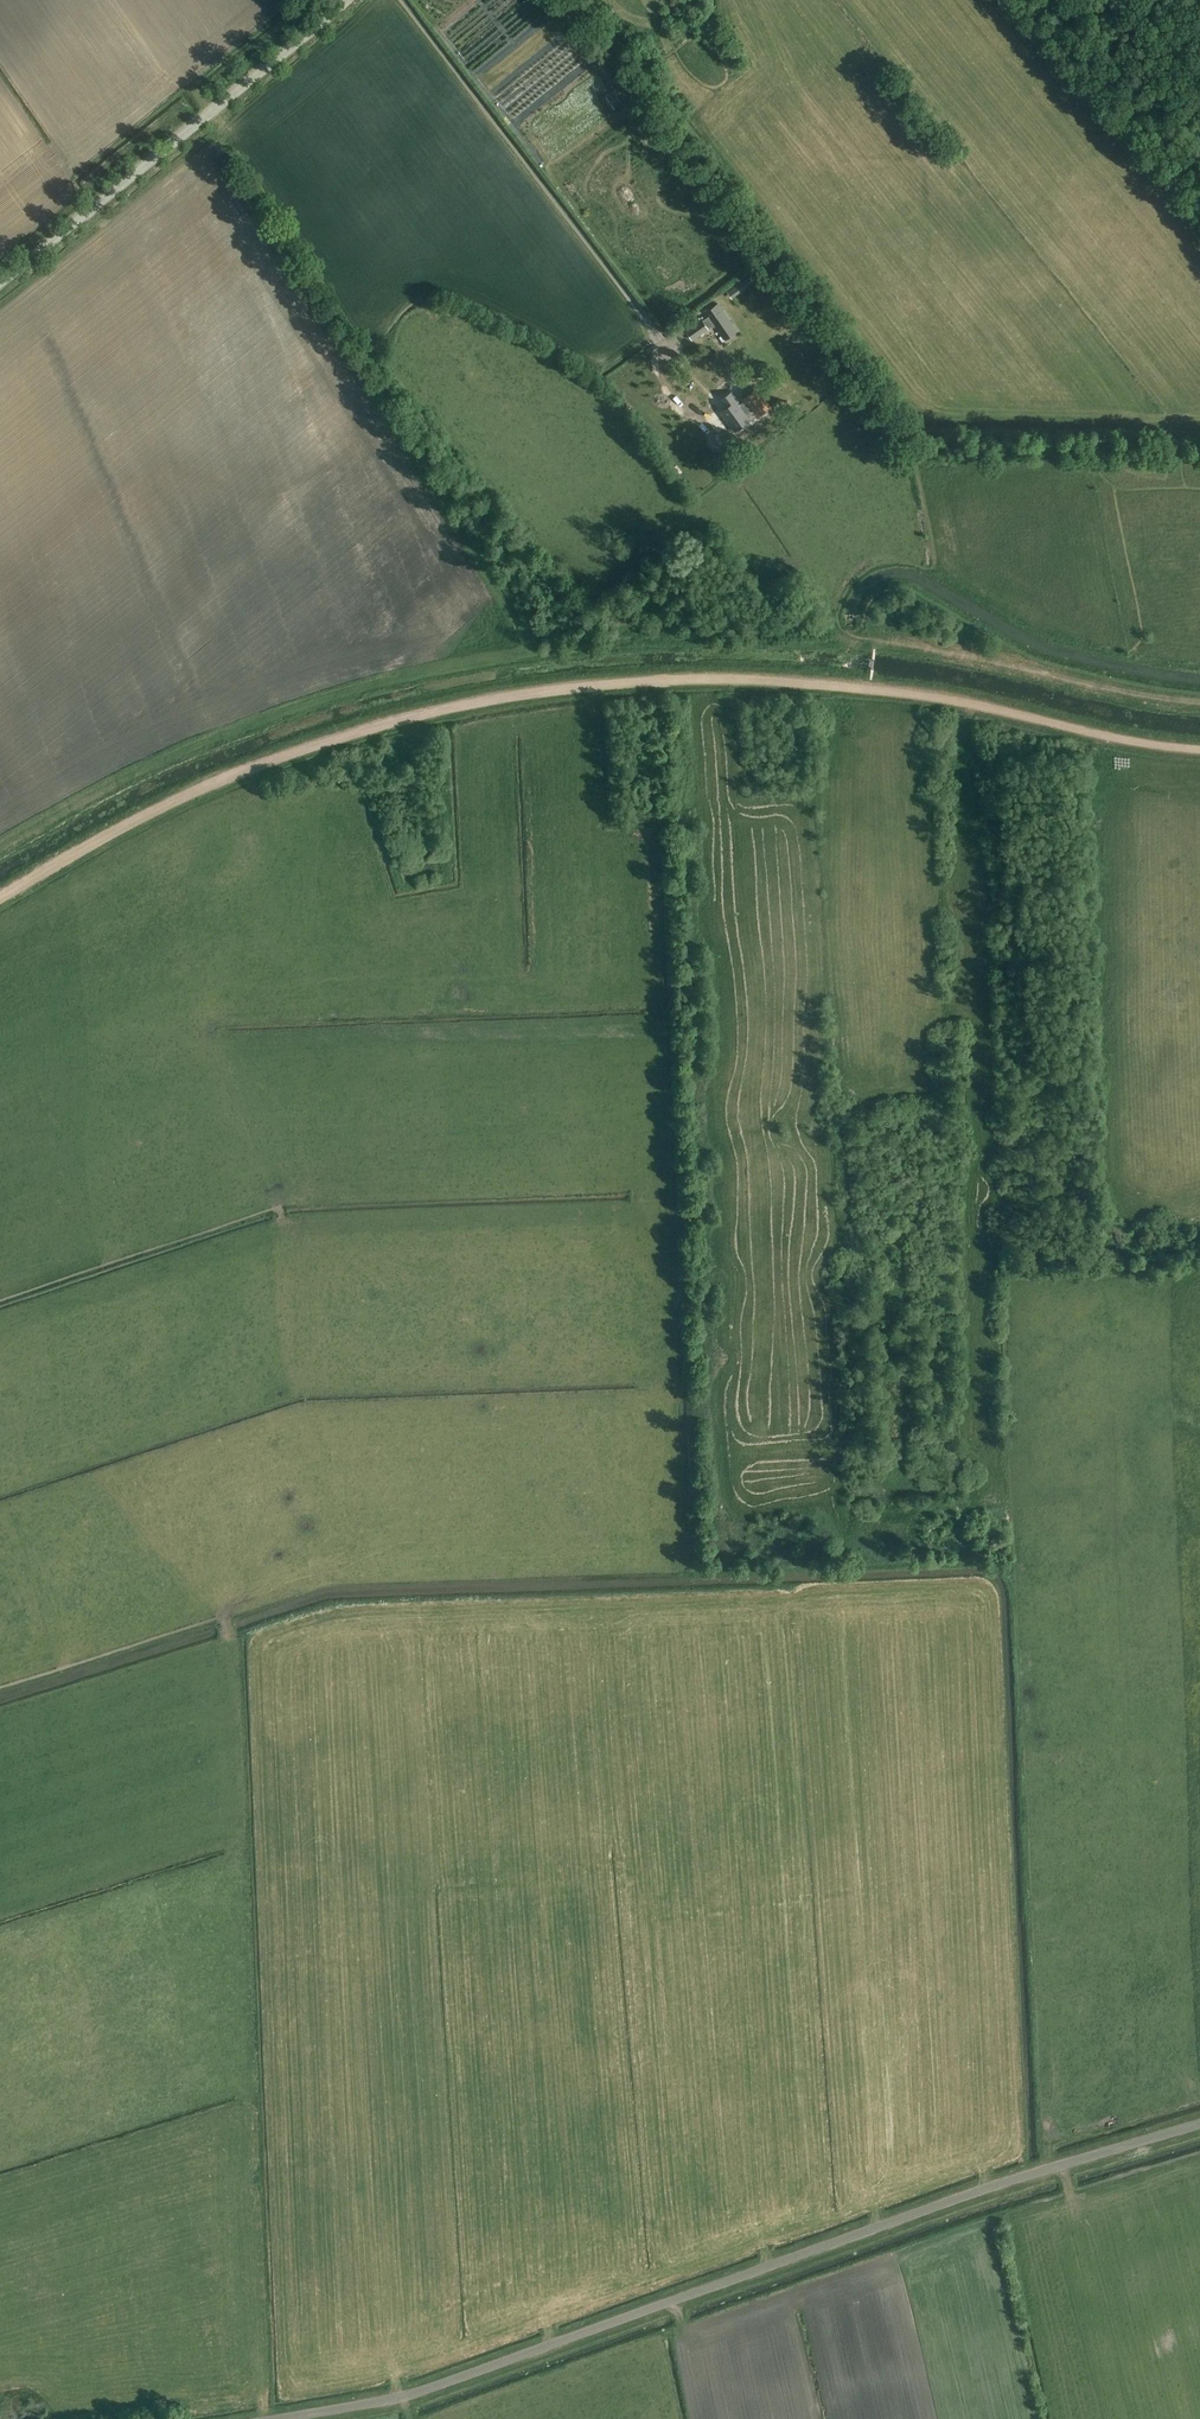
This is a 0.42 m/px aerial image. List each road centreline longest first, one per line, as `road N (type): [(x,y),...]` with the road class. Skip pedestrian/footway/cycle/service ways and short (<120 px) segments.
road 1 (track): [(0,897),(217,780),(372,726),(541,690),(818,682),(967,702),(1110,738),(1199,749)]
road 2 (unclassified): [(1199,2124),(972,2192),(427,2390),(274,2418)]
road 3 (unclassified): [(0,282),(344,0)]
road 4 (track): [(884,643),(1199,702)]

